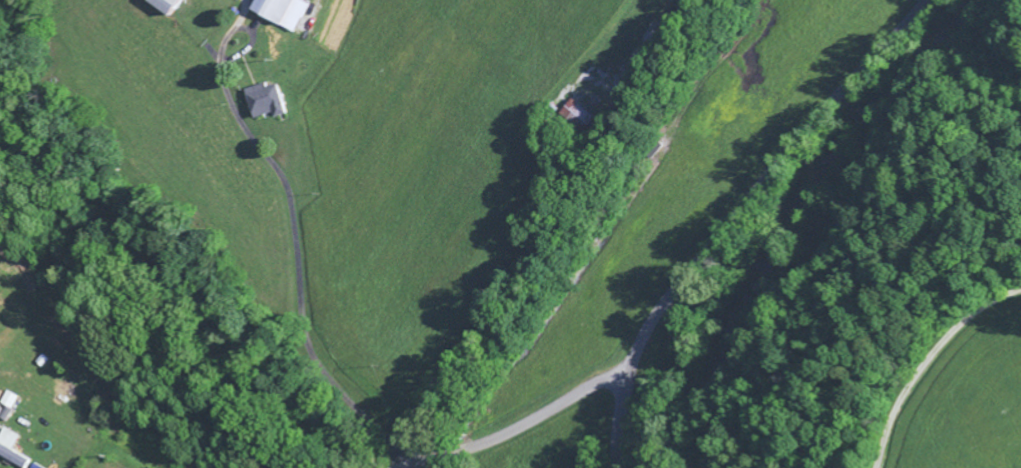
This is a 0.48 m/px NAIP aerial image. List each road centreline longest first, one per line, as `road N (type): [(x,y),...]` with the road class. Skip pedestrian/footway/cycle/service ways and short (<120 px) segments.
road 1 (residential): [(615,467),(616,415),(654,316),(924,0)]
road 2 (residential): [(418,467),(394,456),(323,362),(304,231),(257,164)]
road 3 (residential): [(625,383),(593,388),(513,433),(418,467)]

